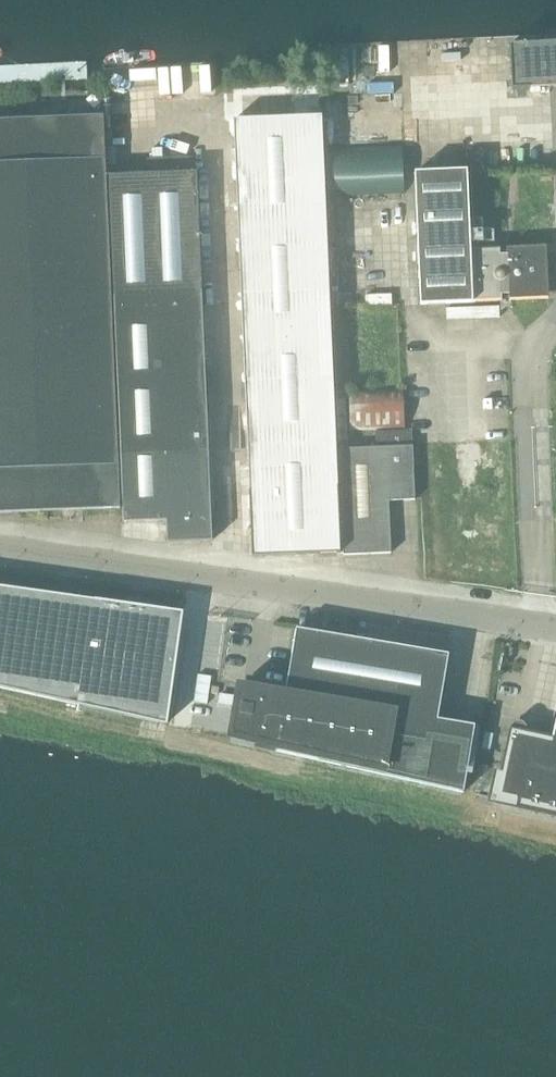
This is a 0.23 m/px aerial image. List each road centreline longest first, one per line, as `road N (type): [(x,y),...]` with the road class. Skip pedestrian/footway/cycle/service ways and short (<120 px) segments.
road 1 (unclassified): [(555,626),(0,552)]

